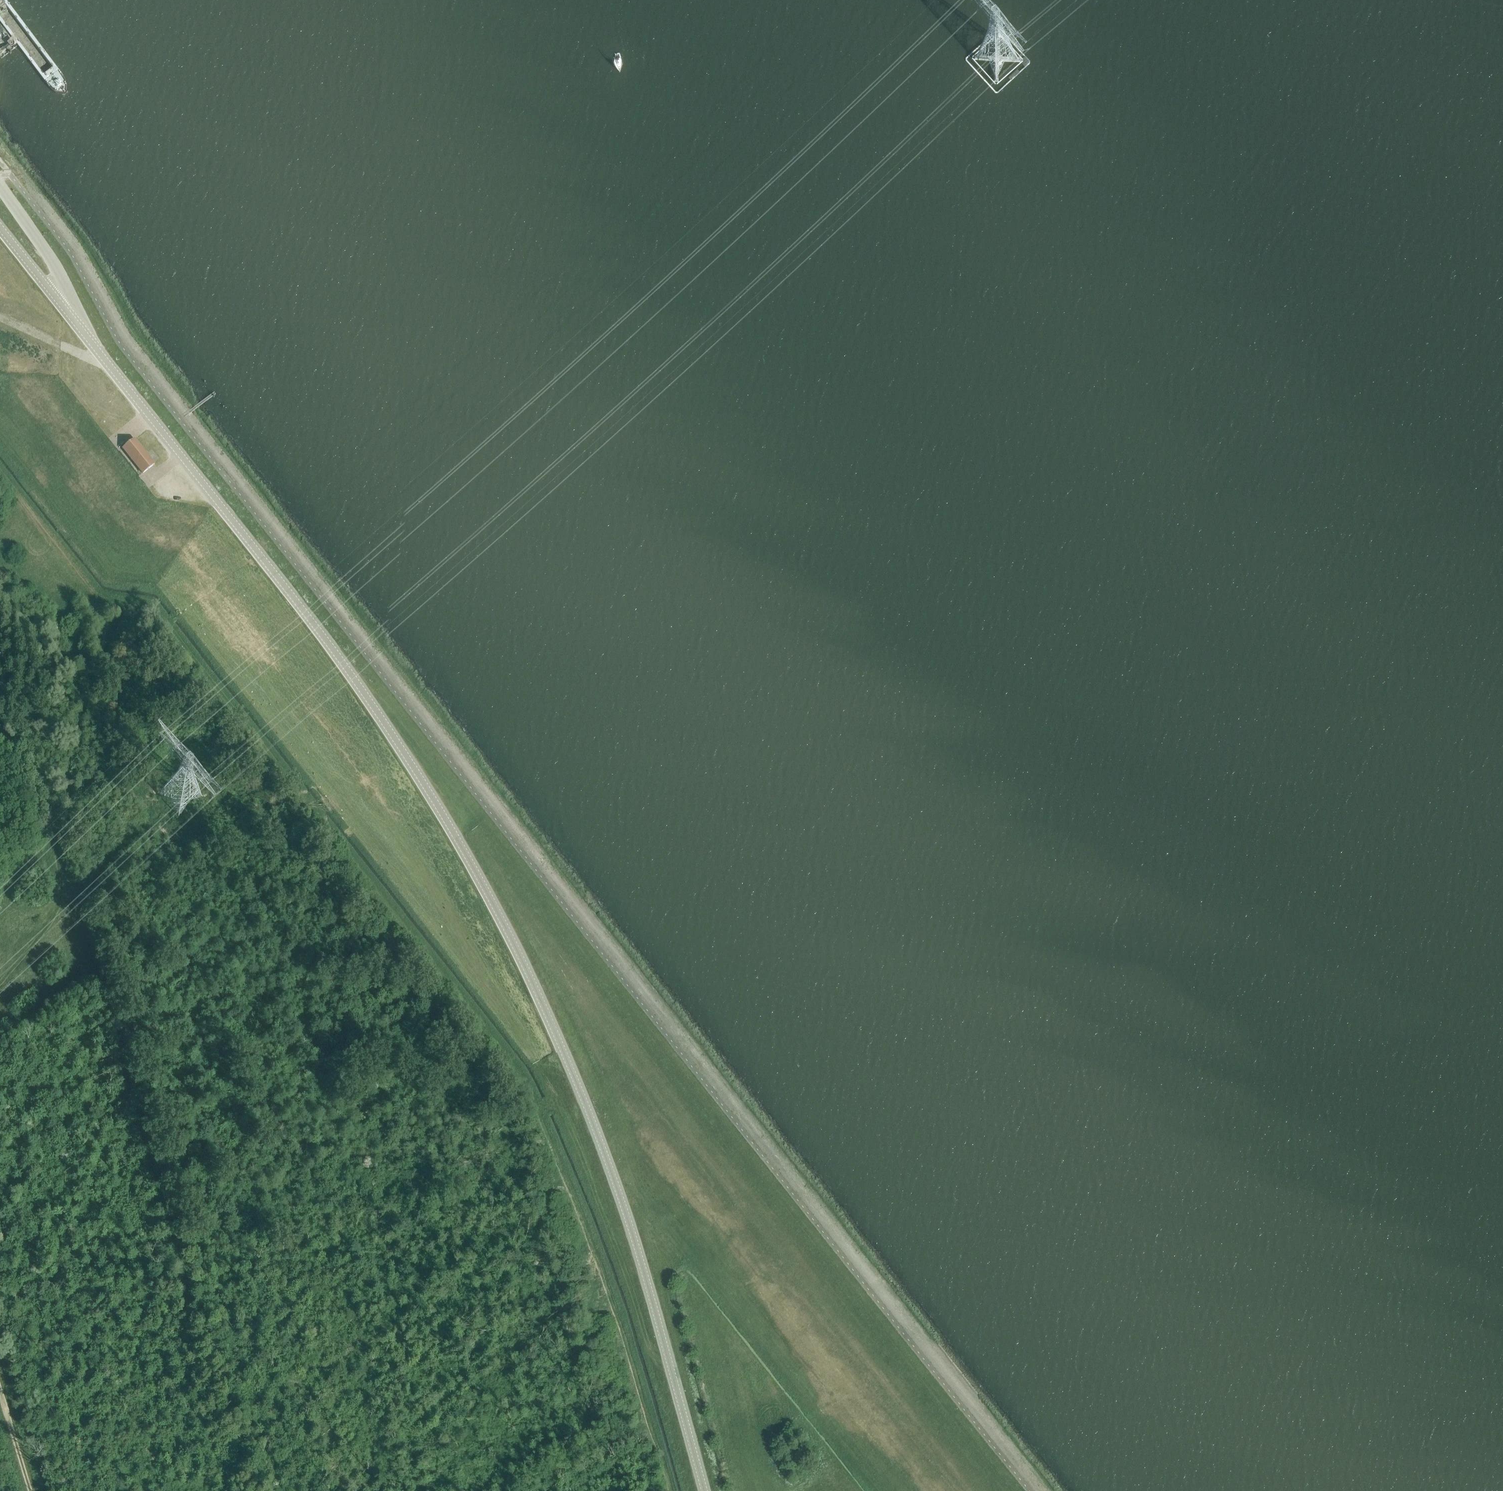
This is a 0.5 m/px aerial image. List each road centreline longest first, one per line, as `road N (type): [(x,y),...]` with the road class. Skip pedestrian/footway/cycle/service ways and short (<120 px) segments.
road 1 (unclassified): [(703,1490),(585,1102),(473,868),(360,688),(68,312)]

